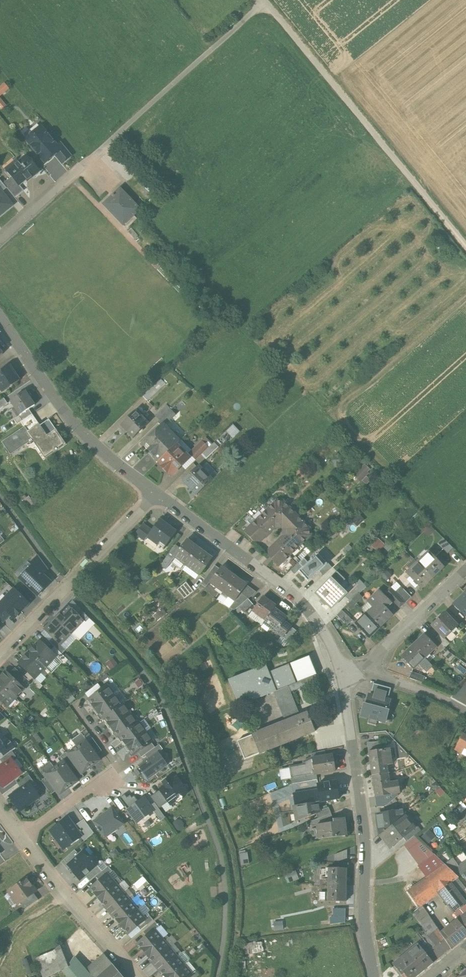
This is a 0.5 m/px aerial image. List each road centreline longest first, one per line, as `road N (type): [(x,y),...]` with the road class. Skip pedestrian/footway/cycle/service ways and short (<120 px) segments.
road 1 (residential): [(0,241),(264,3)]
road 2 (track): [(465,248),(262,0)]
road 3 (residential): [(345,680),(376,976)]
road 4 (residential): [(154,496),(282,585),(321,623),(345,680)]
road 5 (residential): [(0,323),(50,402),(154,496)]
road 6 (residential): [(154,496),(0,656)]
road 7 (residential): [(136,976),(20,838)]
road 8 (residential): [(369,670),(465,571)]

